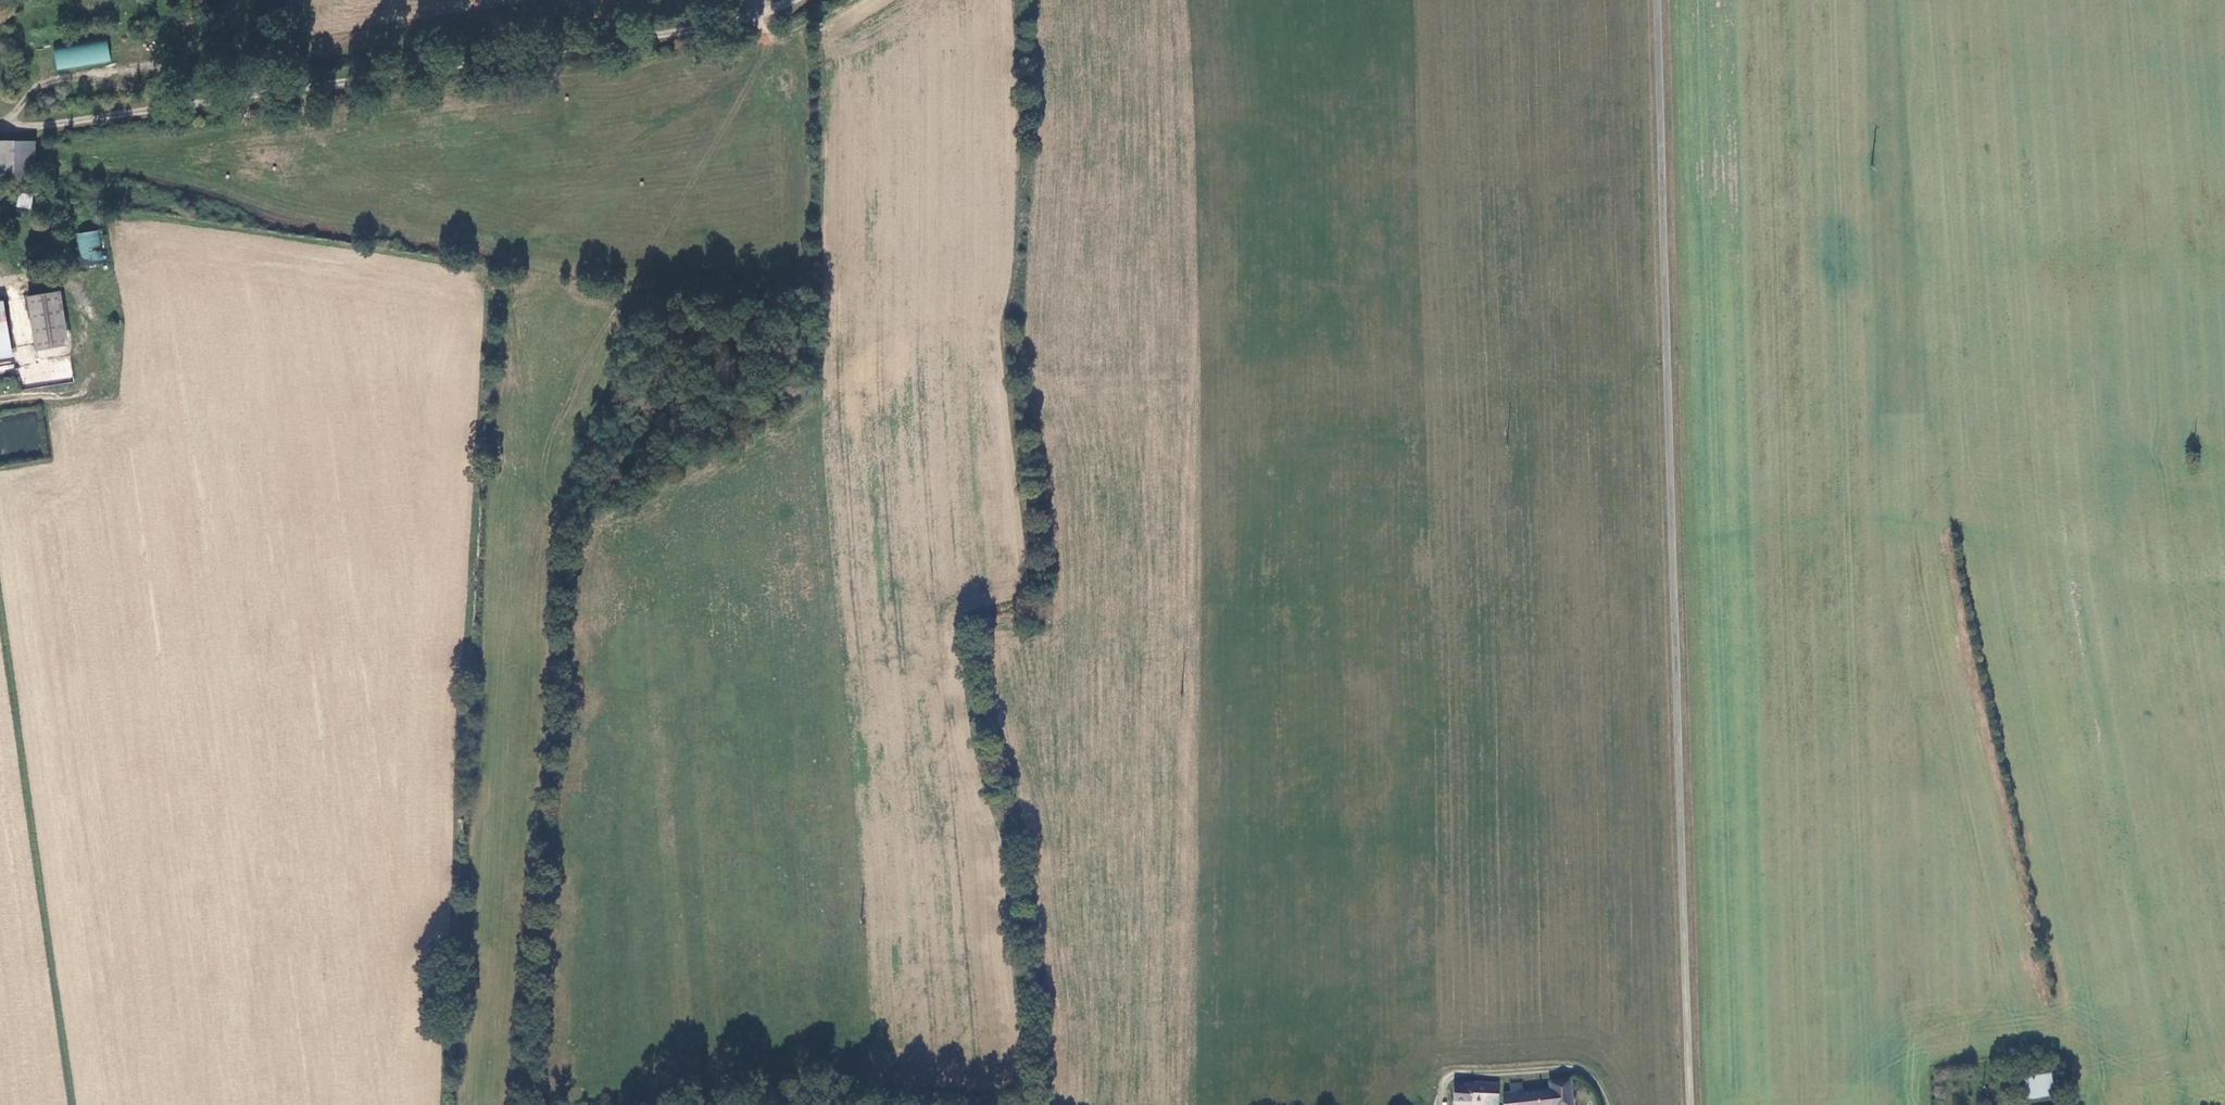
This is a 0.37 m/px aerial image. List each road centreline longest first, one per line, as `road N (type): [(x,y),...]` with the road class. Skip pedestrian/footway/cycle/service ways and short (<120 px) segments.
road 1 (unclassified): [(1659,0),(1685,1104)]
road 2 (unclassified): [(795,0),(748,25),(0,129)]

